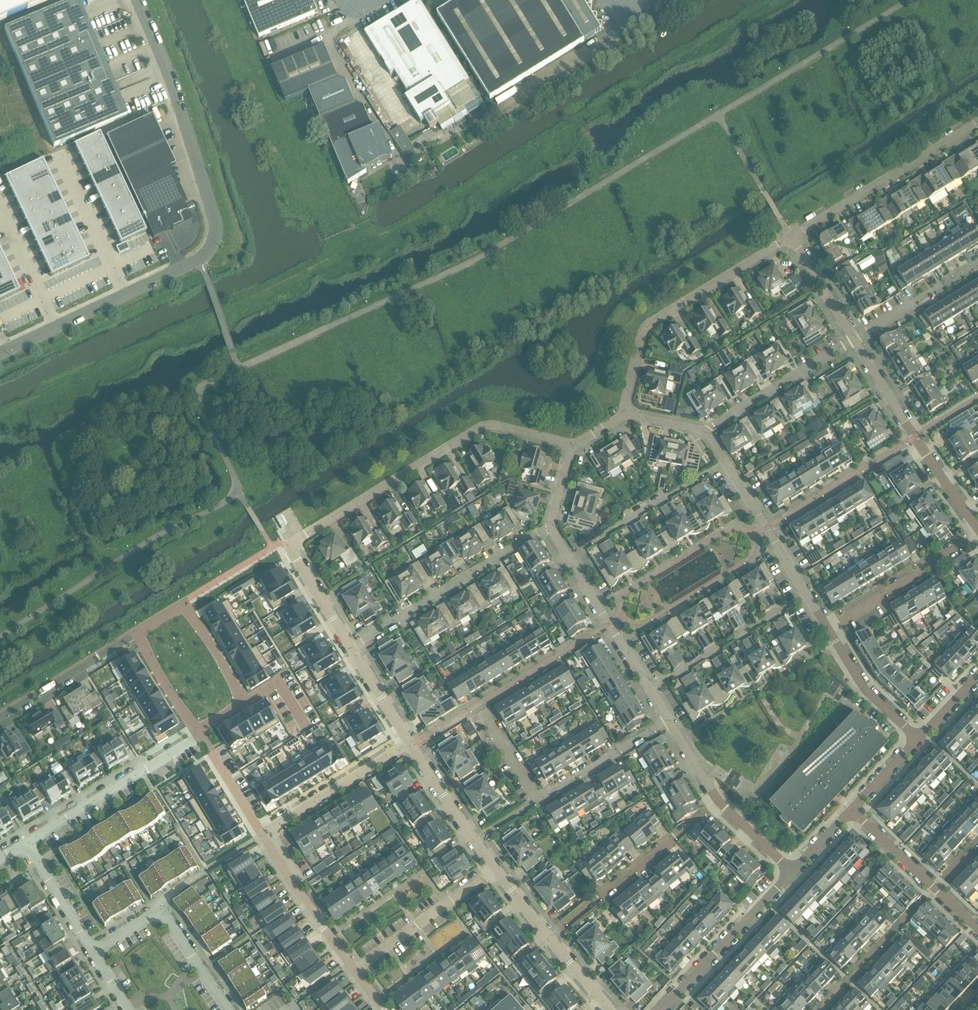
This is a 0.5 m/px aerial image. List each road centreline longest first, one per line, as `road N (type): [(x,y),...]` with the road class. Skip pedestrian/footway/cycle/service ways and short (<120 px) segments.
road 1 (unclassified): [(0,353),(200,260),(212,243),(215,225),(171,81),(137,0)]
road 2 (residential): [(350,650),(296,559),(296,545),(480,428),(572,445)]
road 3 (residential): [(624,415),(651,323),(790,239)]
road 4 (residential): [(350,650),(550,528)]
road 5 (residential): [(828,630),(705,431)]
road 6 (residential): [(977,528),(853,339)]
road 7 (residential): [(667,721),(550,528)]
road 8 (residential): [(977,123),(790,239)]
road 9 (residential): [(548,939),(718,803)]
road 10 (residential): [(26,843),(202,735)]
road 11 (residential): [(230,1009),(157,914),(94,952)]
road 12 (residential): [(663,1009),(792,874)]
road 13 (residential): [(828,630),(977,536)]
road 14 (residential): [(705,431),(853,339)]
road 15 (residential): [(410,745),(261,834)]
road 16 (residential): [(977,929),(851,810)]
road 17 (residential): [(354,972),(494,870)]
road 18 (residential): [(354,972),(261,834)]
road 19 (residential): [(135,634),(0,718)]
road 20 (residential): [(539,802),(667,721)]
road 21 (residential): [(853,339),(977,264)]
road 22 (residential): [(917,740),(864,689),(828,630)]
road 23 (residential): [(26,843),(94,952)]

